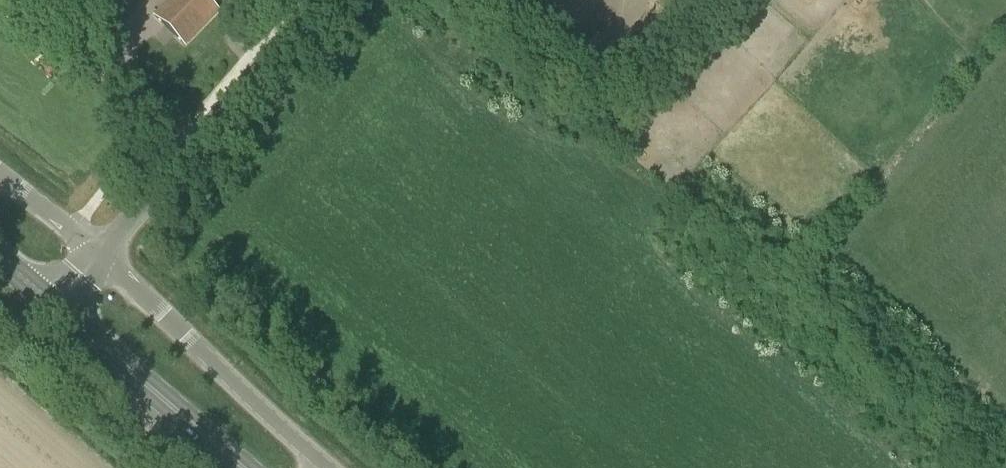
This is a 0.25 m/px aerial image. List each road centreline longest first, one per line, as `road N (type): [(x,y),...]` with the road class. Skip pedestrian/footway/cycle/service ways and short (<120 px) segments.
road 1 (unclassified): [(106,251),(328,0)]
road 2 (unclassified): [(337,467),(106,251)]
road 3 (primary): [(249,467),(58,309)]
road 4 (unclassified): [(106,251),(0,164)]

